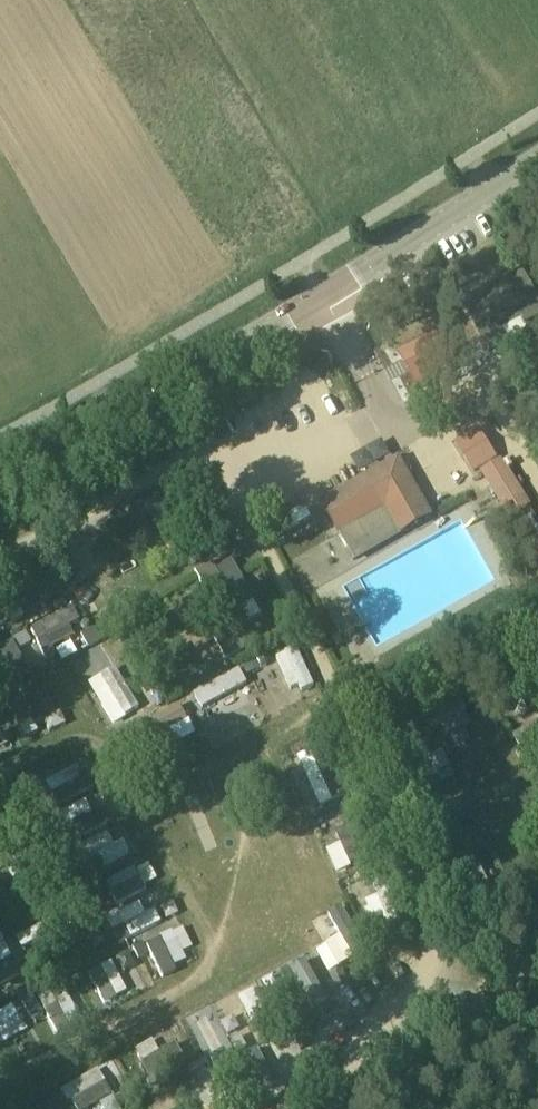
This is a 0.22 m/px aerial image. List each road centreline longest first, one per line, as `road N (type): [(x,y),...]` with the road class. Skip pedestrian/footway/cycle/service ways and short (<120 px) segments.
road 1 (tertiary): [(0,471),(323,297),(537,154)]

